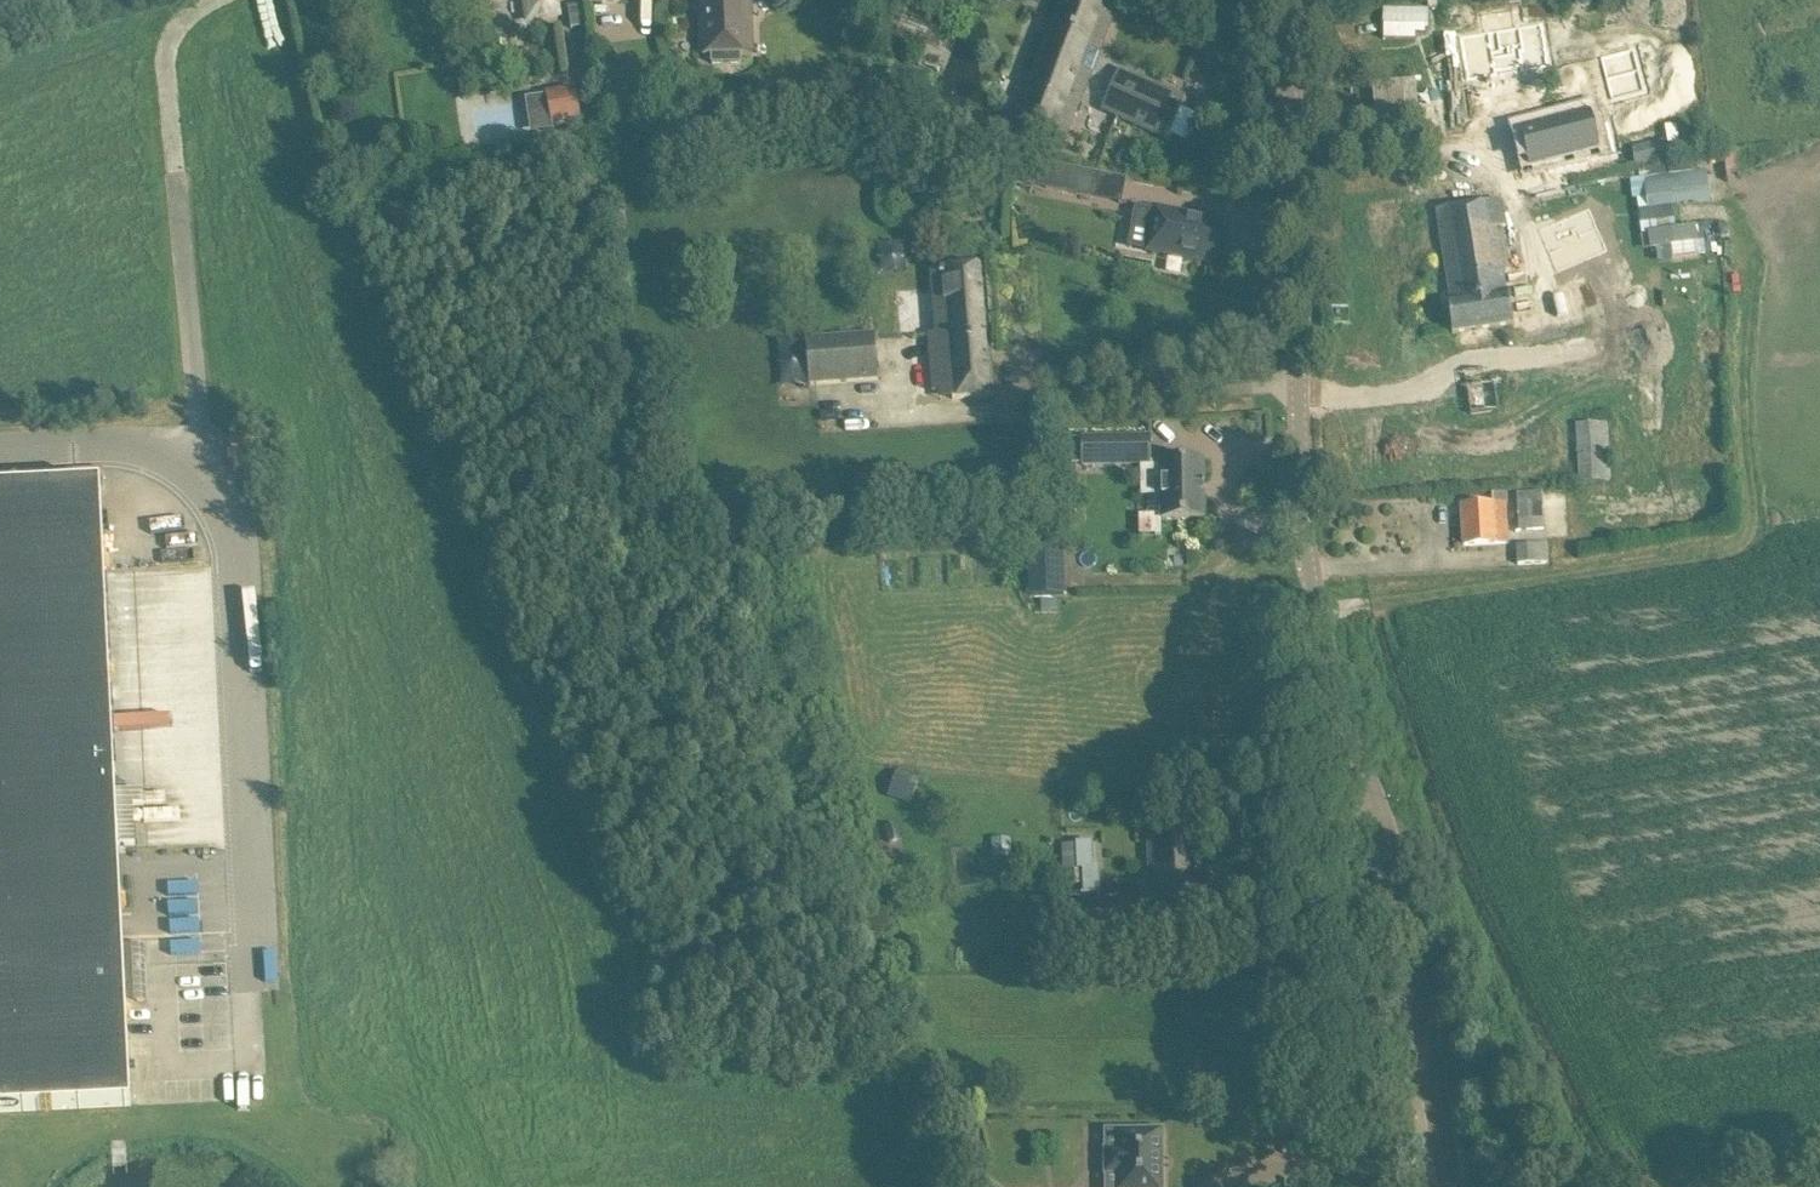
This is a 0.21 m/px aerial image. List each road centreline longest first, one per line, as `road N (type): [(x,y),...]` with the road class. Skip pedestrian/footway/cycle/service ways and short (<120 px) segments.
road 1 (tertiary): [(1379,818),(1314,596),(1301,493),(1294,129),(1285,62),(1264,0)]
road 2 (unclassified): [(1379,818),(1334,832),(1310,858),(1319,1186)]
road 3 (tertiary): [(1449,1186),(1379,818)]

